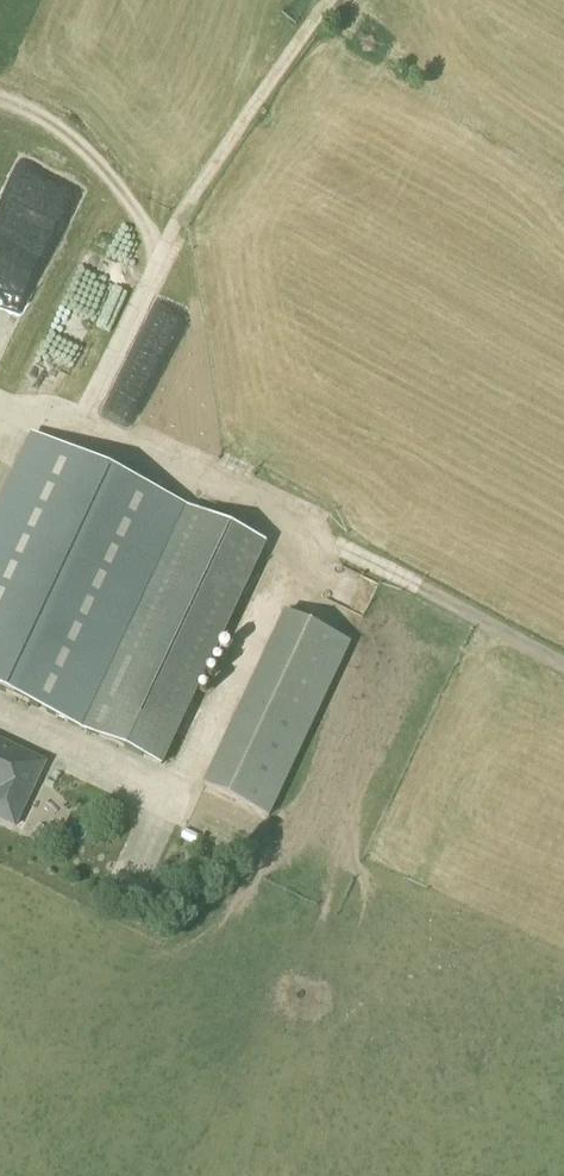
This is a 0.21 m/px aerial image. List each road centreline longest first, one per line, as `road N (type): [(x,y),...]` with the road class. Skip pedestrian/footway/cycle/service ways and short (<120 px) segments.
road 1 (track): [(0,110),(65,134),(134,217),(152,278),(335,0)]
road 2 (track): [(207,493),(563,663)]

